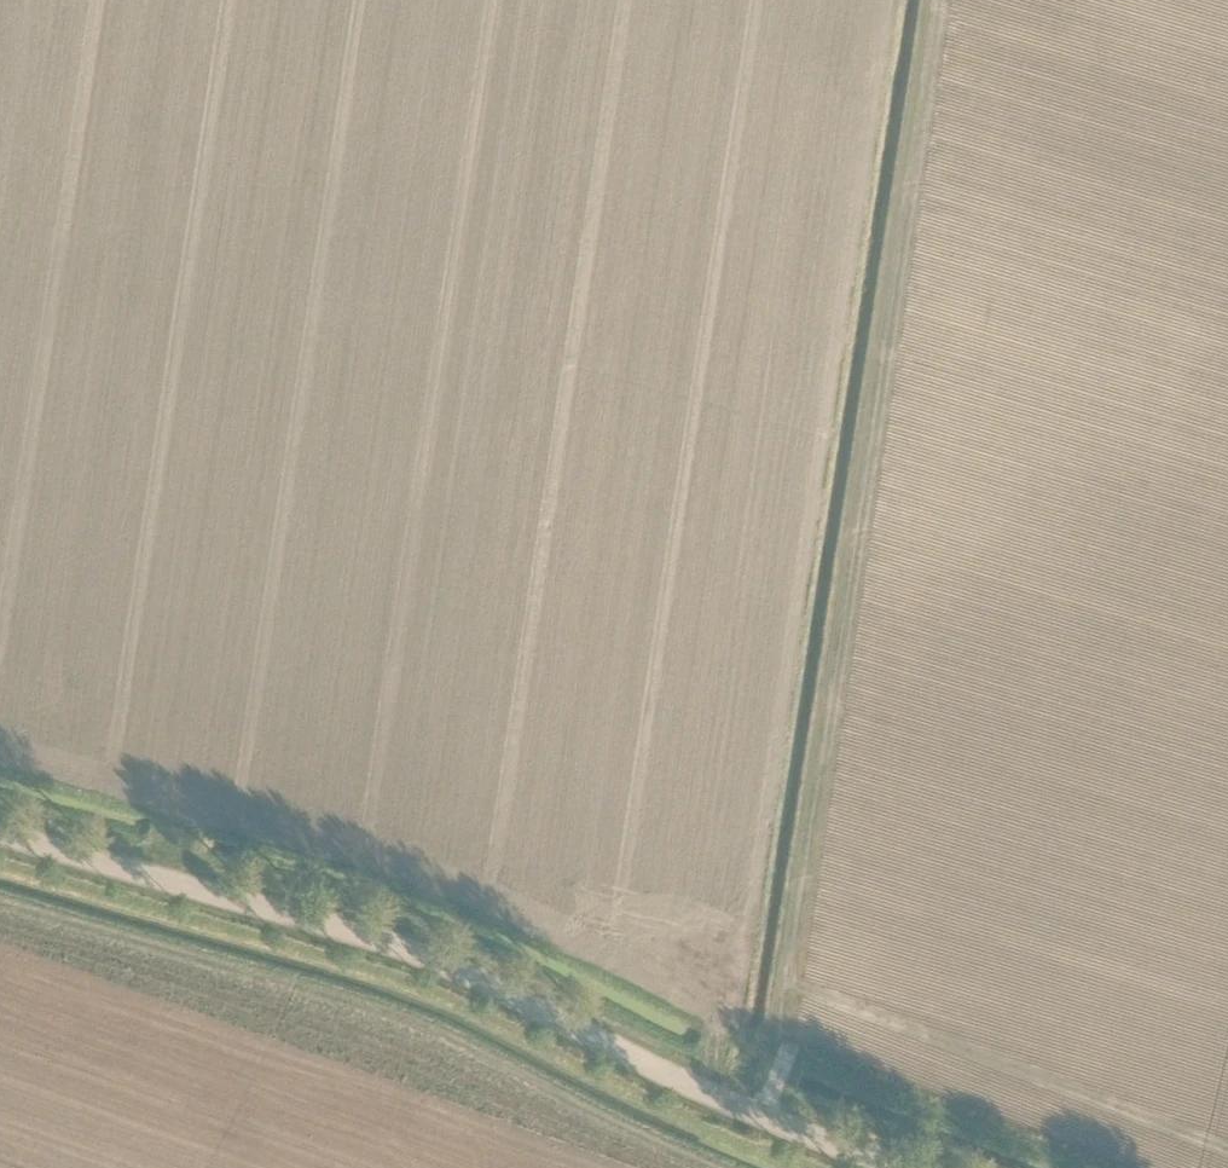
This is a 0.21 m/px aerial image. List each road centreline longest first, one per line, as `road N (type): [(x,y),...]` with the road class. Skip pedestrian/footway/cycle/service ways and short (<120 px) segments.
road 1 (tertiary): [(895,1167),(763,1118),(459,967),(284,905),(0,829)]

